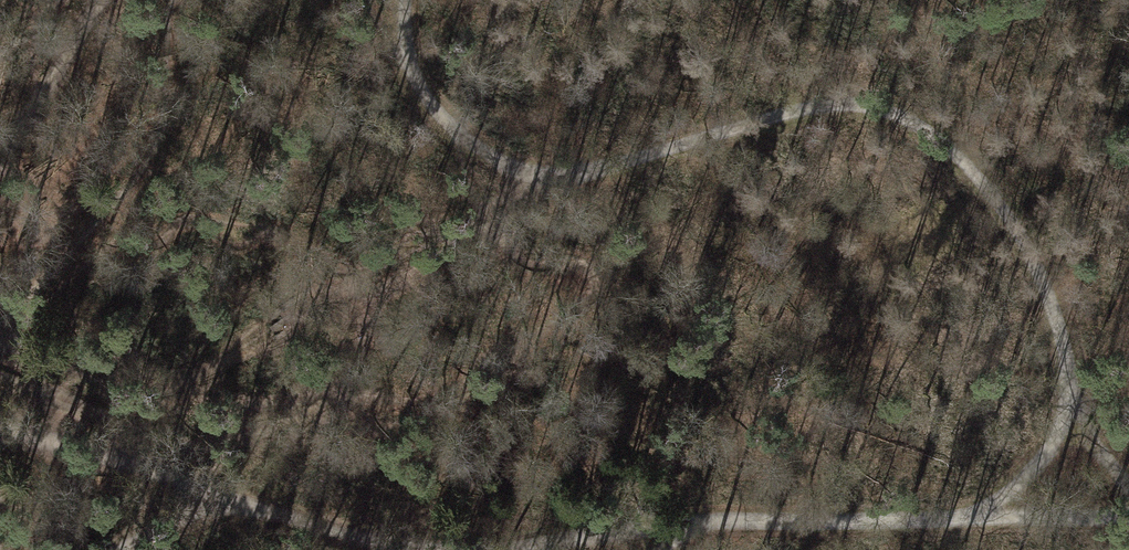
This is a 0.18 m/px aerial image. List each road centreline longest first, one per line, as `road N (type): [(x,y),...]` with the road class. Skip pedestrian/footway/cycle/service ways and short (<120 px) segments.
road 1 (track): [(969,520),(1059,439),(1072,400),(1040,277),(991,190),(944,139),(871,107),(817,106),(563,180),(527,179),(465,142),(430,103),(408,48),(408,0)]
road 2 (track): [(1128,517),(691,524),(510,548)]
road 3 (track): [(0,431),(274,514),(430,549)]
road 4 (track): [(107,0),(0,169)]

